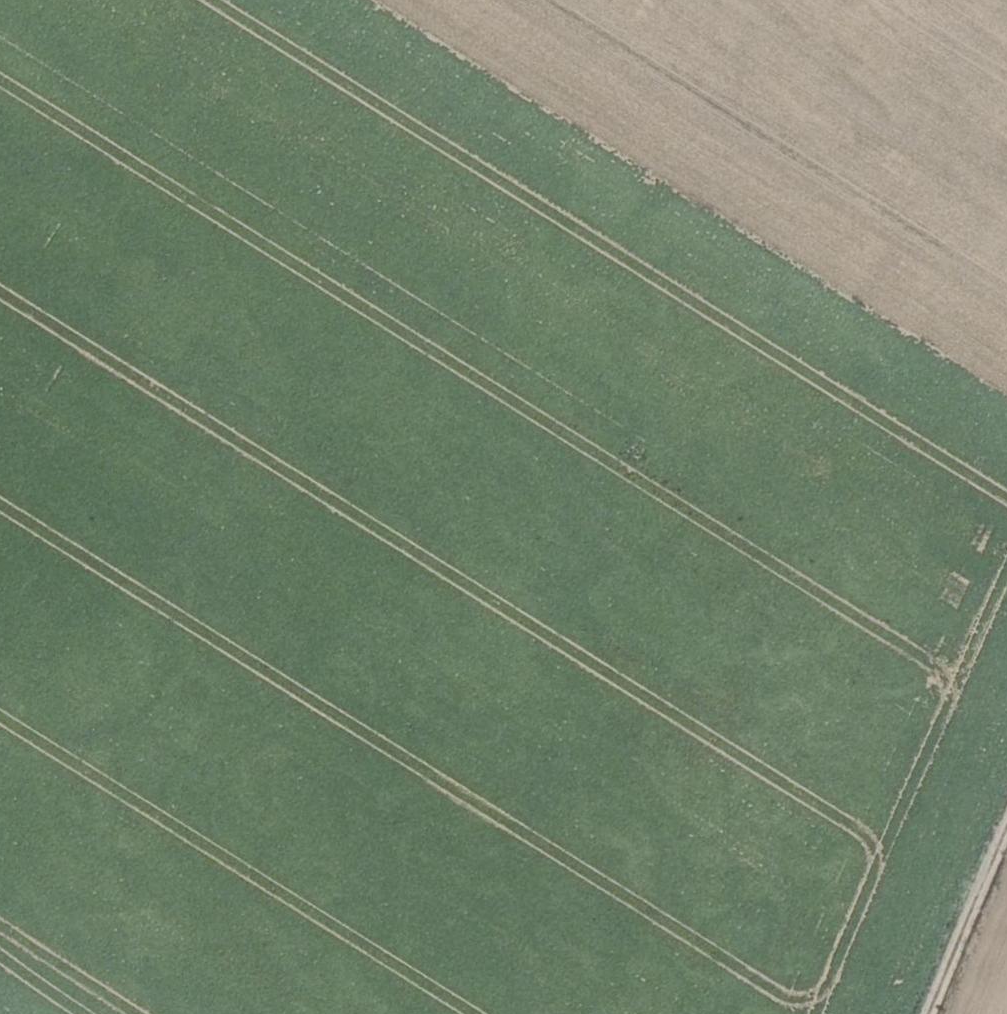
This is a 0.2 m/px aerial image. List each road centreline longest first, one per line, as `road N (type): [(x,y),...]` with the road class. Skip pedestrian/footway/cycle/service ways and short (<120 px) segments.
road 1 (track): [(929,1013),(1006,831)]

